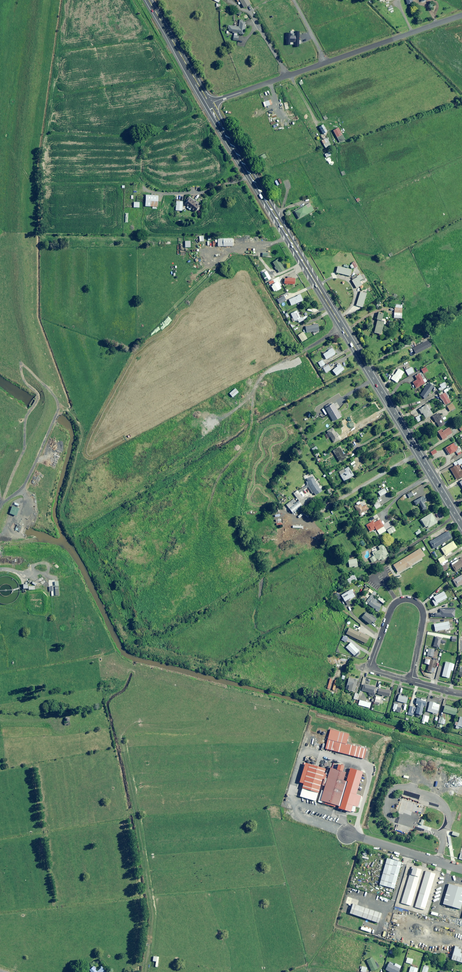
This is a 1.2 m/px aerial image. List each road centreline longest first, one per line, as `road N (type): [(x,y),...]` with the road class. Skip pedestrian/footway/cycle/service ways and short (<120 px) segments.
road 1 (trunk): [(461,526),(209,104)]
road 2 (tertiary): [(209,104),(461,15)]
road 3 (residential): [(369,670),(391,609),(411,600),(423,613),(411,681)]
road 4 (trunk): [(209,104),(148,0)]
road 5 (unclassified): [(346,833),(461,868)]

